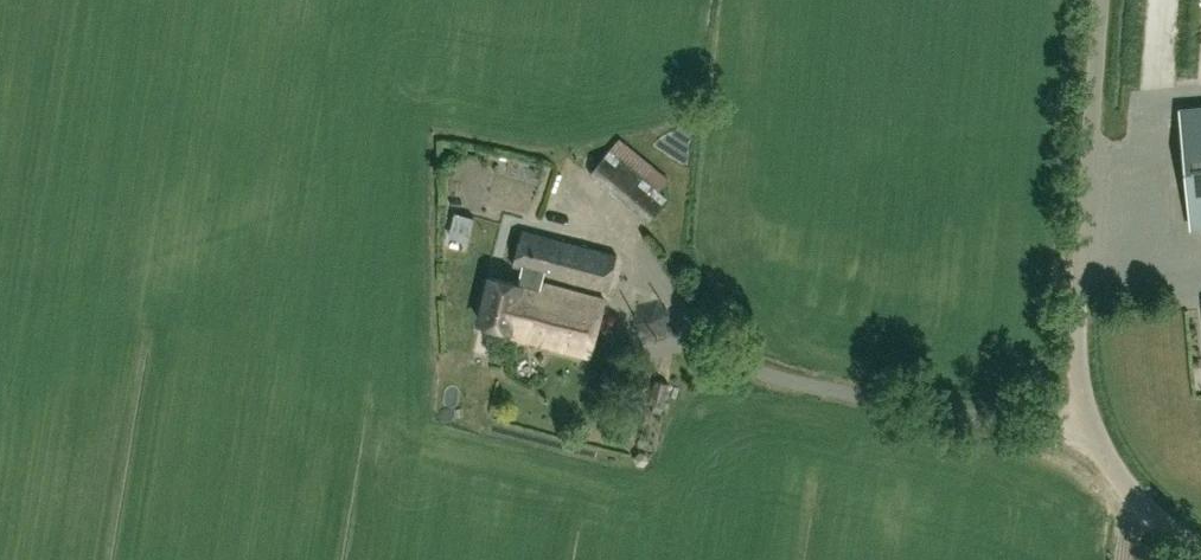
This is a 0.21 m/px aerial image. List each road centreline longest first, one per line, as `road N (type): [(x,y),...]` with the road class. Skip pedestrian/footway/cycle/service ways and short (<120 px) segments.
road 1 (unclassified): [(1200,550),(1129,489),(1095,432),(1078,370),(1099,0)]

